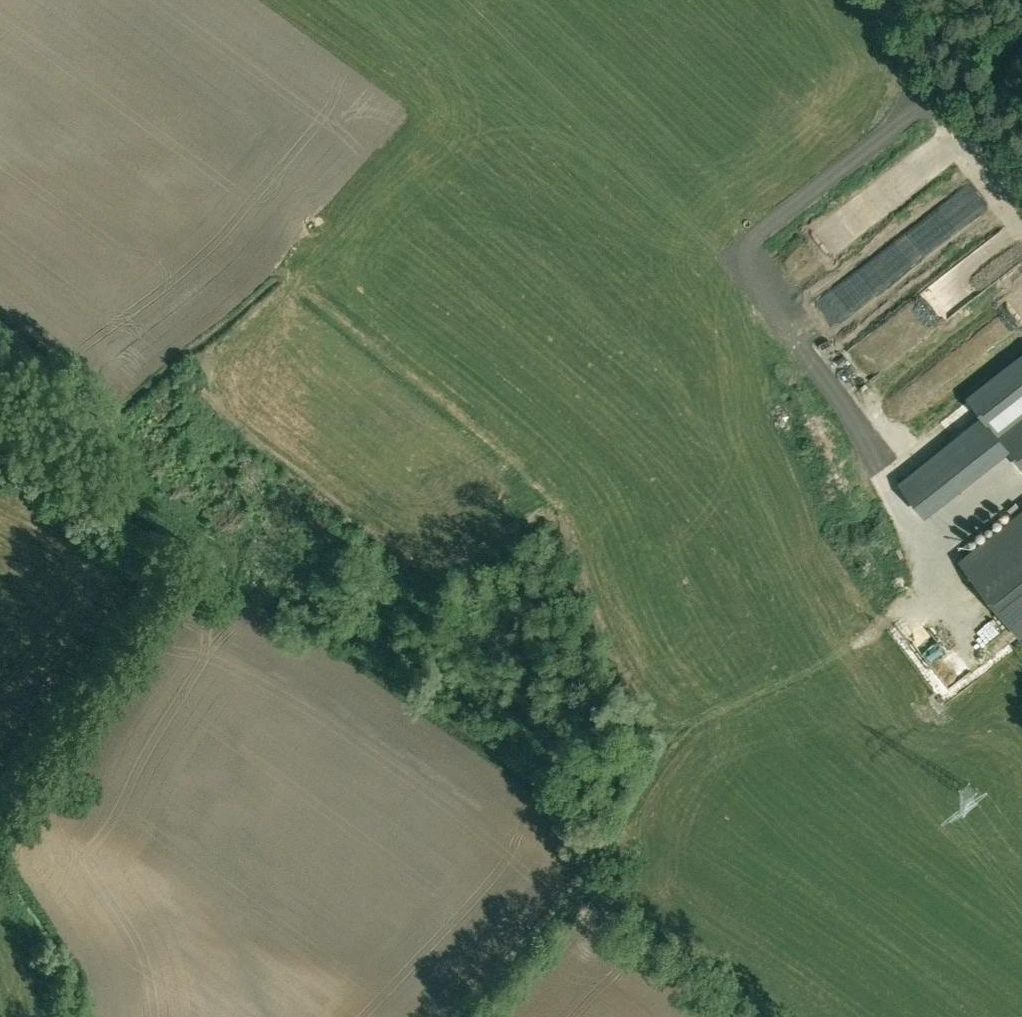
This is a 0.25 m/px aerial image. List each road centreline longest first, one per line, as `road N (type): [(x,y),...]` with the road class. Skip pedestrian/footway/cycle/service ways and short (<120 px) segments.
road 1 (unclassified): [(874,0),(1021,181)]

